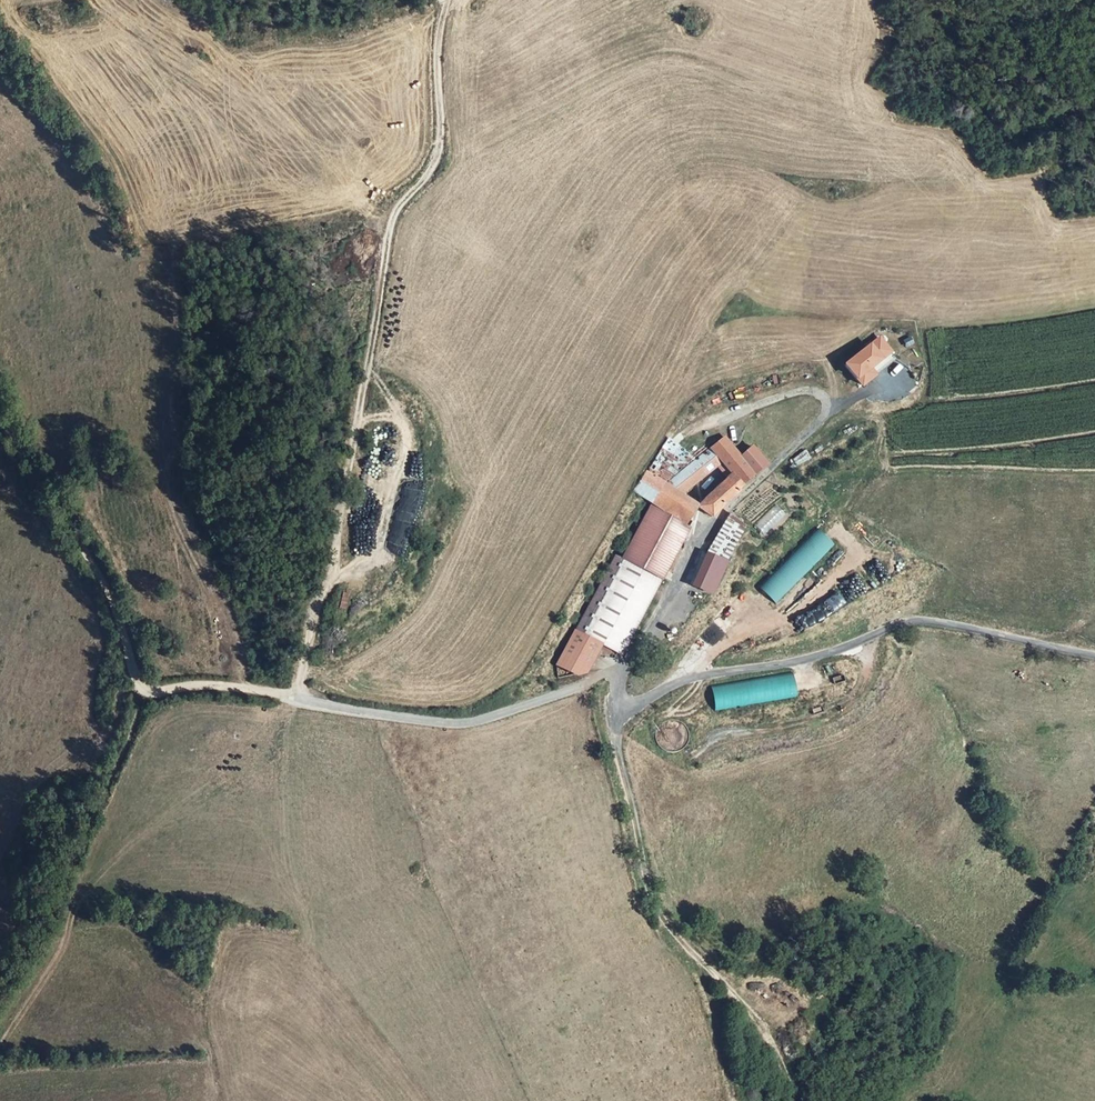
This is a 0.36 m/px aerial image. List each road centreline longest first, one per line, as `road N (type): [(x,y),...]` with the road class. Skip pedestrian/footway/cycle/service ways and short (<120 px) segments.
road 1 (track): [(451,0),(446,151),(396,209),(369,379),(297,702),(236,688),(143,691),(123,624),(0,417)]
road 2 (residential): [(1094,659),(921,624),(804,661),(689,679),(626,706),(617,674),(467,722),(395,720),(297,702)]
road 3 (track): [(729,1100),(710,997),(648,883),(615,742),(617,715),(626,706)]
road 4 (track): [(690,950),(769,1037),(791,1100)]

